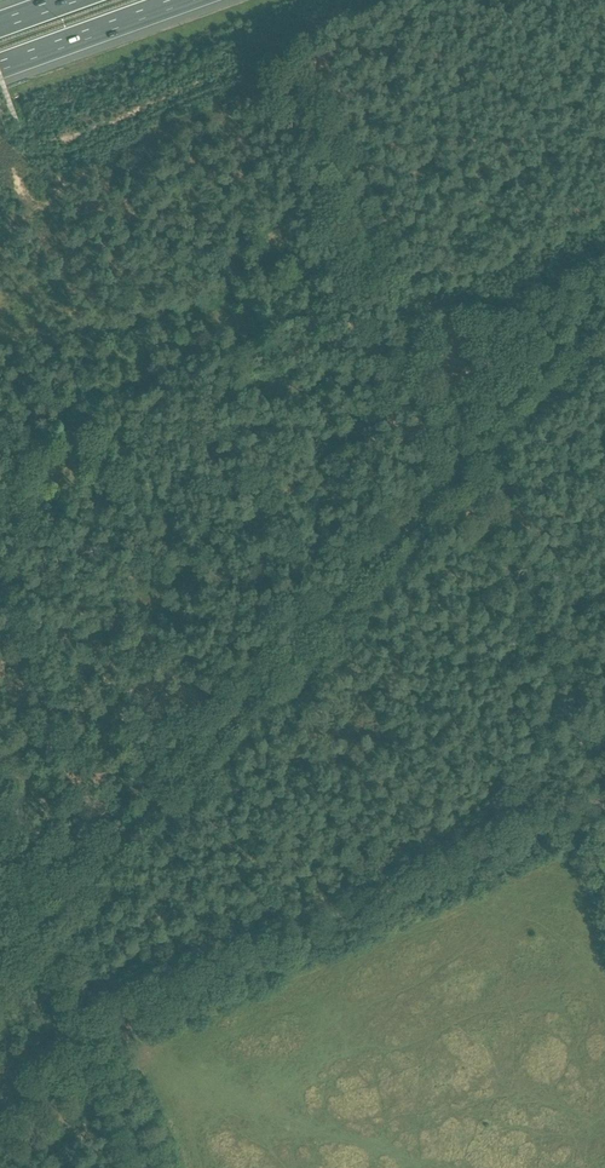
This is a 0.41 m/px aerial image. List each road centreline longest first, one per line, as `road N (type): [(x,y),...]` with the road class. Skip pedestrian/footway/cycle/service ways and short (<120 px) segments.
road 1 (track): [(604,309),(0,979)]
road 2 (track): [(136,1167),(75,1021),(594,794),(530,640)]
road 3 (track): [(456,468),(274,44)]
road 4 (motorway): [(0,66),(181,0)]
road 5 (track): [(75,1021),(0,846)]
road 6 (track): [(456,468),(530,640)]

